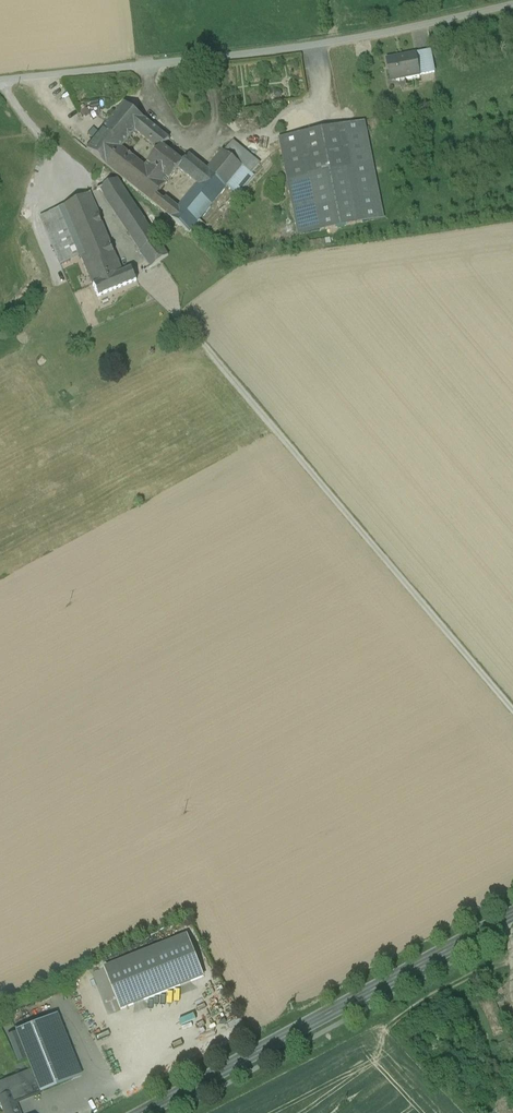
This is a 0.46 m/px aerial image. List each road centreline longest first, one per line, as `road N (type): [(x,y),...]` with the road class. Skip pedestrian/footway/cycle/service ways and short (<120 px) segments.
road 1 (unclassified): [(0,81),(313,45),(512,4)]
road 2 (primary): [(512,915),(144,1112)]
road 3 (track): [(386,1027),(462,980),(512,962)]

